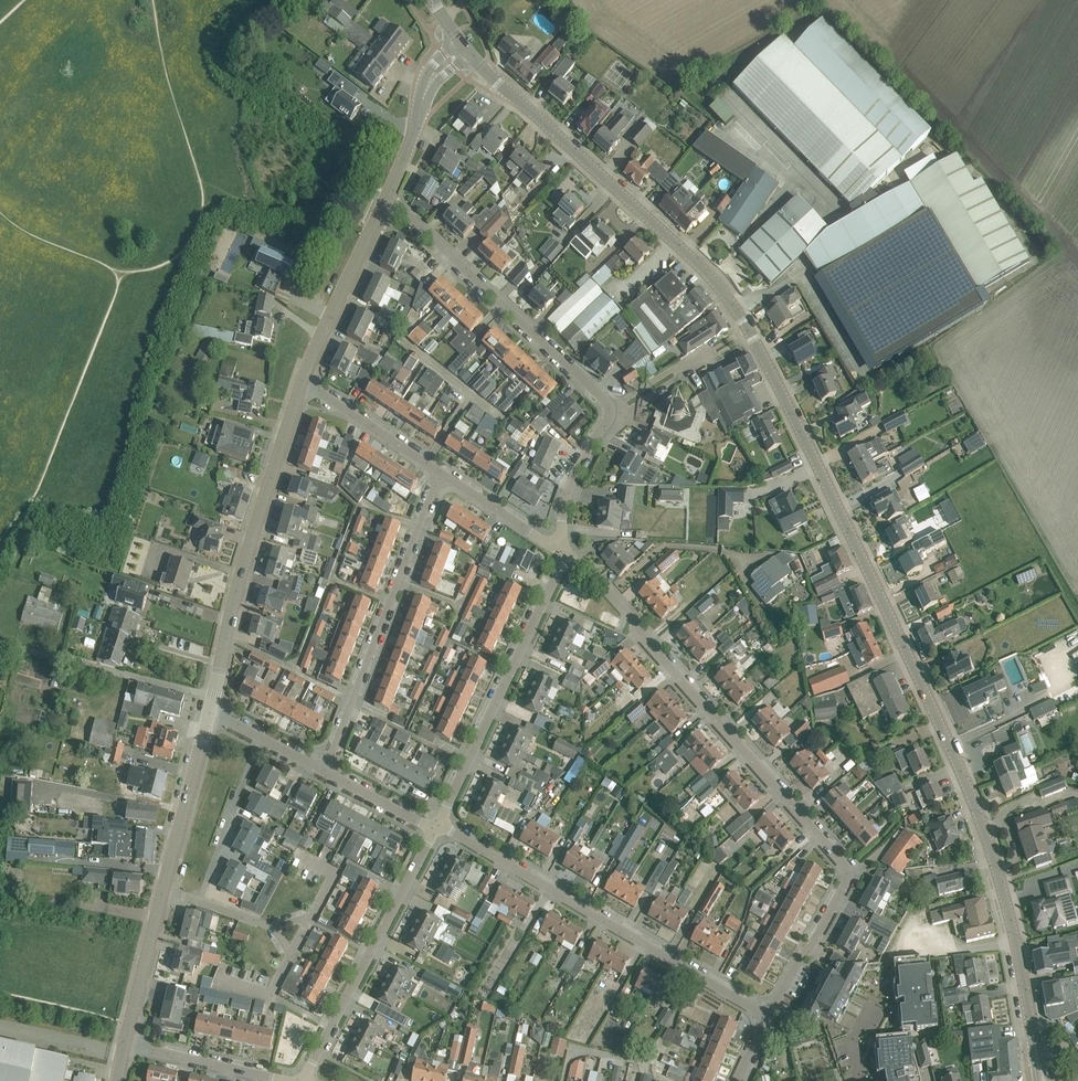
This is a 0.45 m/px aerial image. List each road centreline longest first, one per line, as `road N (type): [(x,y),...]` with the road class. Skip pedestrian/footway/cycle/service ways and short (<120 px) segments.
road 1 (tertiary): [(1044,1080),(995,875),(957,767),(777,382),(710,275),(469,53)]
road 2 (residential): [(768,1016),(847,879),(842,863),(562,550)]
road 3 (residential): [(768,1016),(440,825)]
road 4 (tertiary): [(214,696),(302,381)]
road 5 (residential): [(326,774),(442,470)]
road 6 (residential): [(612,410),(387,198)]
road 7 (residential): [(440,825),(562,550)]
road 8 (residential): [(303,1080),(432,828)]
road 9 (residential): [(214,696),(0,644)]
road 10 (residential): [(262,737),(199,901),(164,892)]
road 11 (tertiary): [(302,381),(387,198)]
road 12 (tertiary): [(164,892),(211,711)]
road 13 (residential): [(442,470),(302,381)]
road 14 (residential): [(288,1080),(126,1045)]
road 15 (tertiary): [(126,1045),(164,892)]
road 16 (residential): [(562,550),(567,497),(612,410)]
road 17 (residential): [(562,550),(442,470)]

